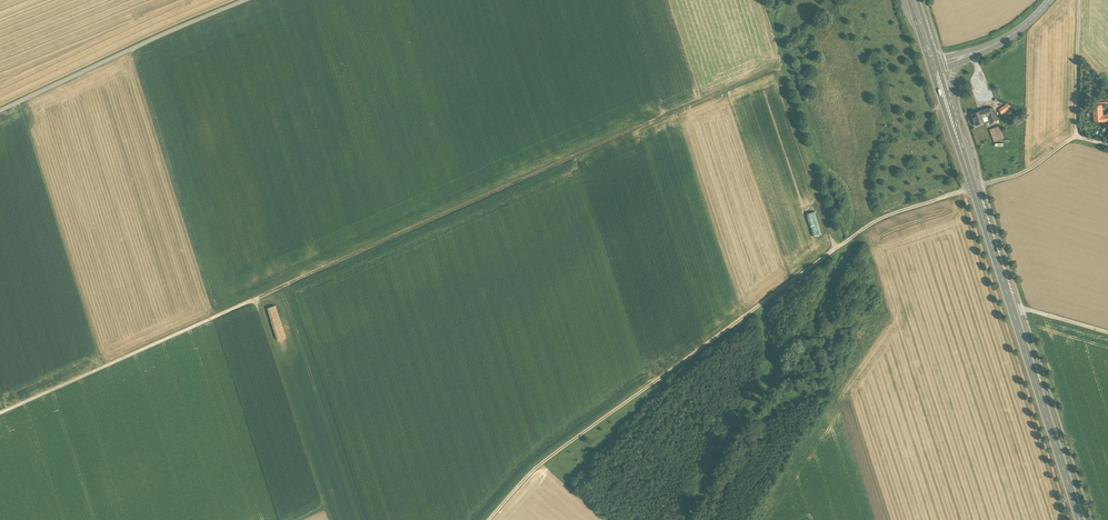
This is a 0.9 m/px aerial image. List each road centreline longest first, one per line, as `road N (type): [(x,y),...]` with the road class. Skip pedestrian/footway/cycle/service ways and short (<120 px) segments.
road 1 (track): [(834,249),(784,69),(257,299)]
road 2 (track): [(495,519),(543,469),(834,249)]
road 3 (primary): [(1080,519),(951,113)]
road 4 (track): [(881,519),(842,397),(888,322),(865,228)]
road 5 (track): [(0,413),(257,299)]
road 6 (track): [(0,111),(247,0)]
road 7 (track): [(764,308),(775,383),(724,459),(697,519)]
road 8 (track): [(330,511),(257,299)]
road 9 (track): [(834,249),(891,214),(974,188)]

